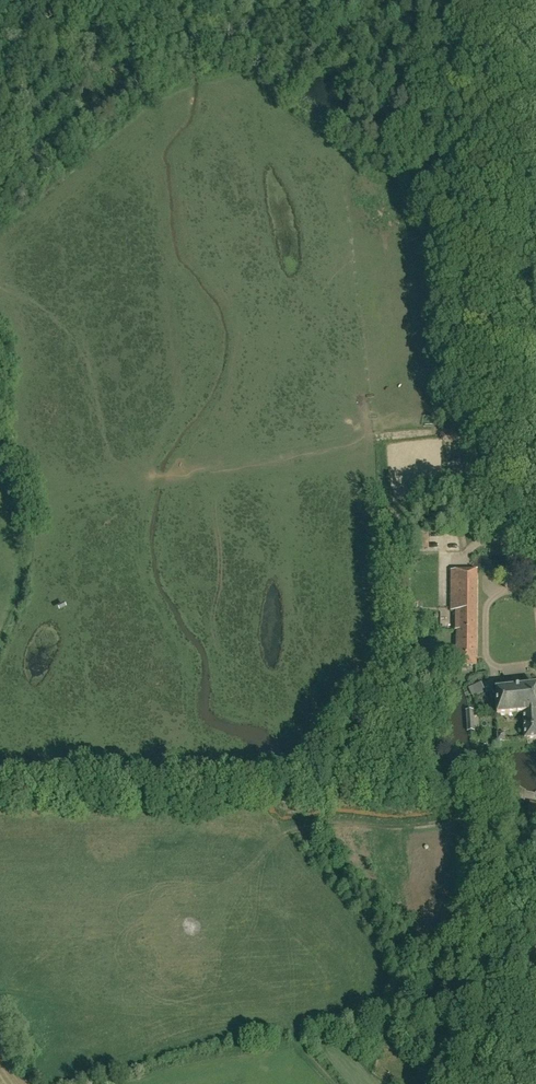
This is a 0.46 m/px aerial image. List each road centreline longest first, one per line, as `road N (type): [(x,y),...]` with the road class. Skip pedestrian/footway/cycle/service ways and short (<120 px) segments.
road 1 (track): [(535,540),(508,541),(486,0)]
road 2 (track): [(505,1083),(535,938)]

